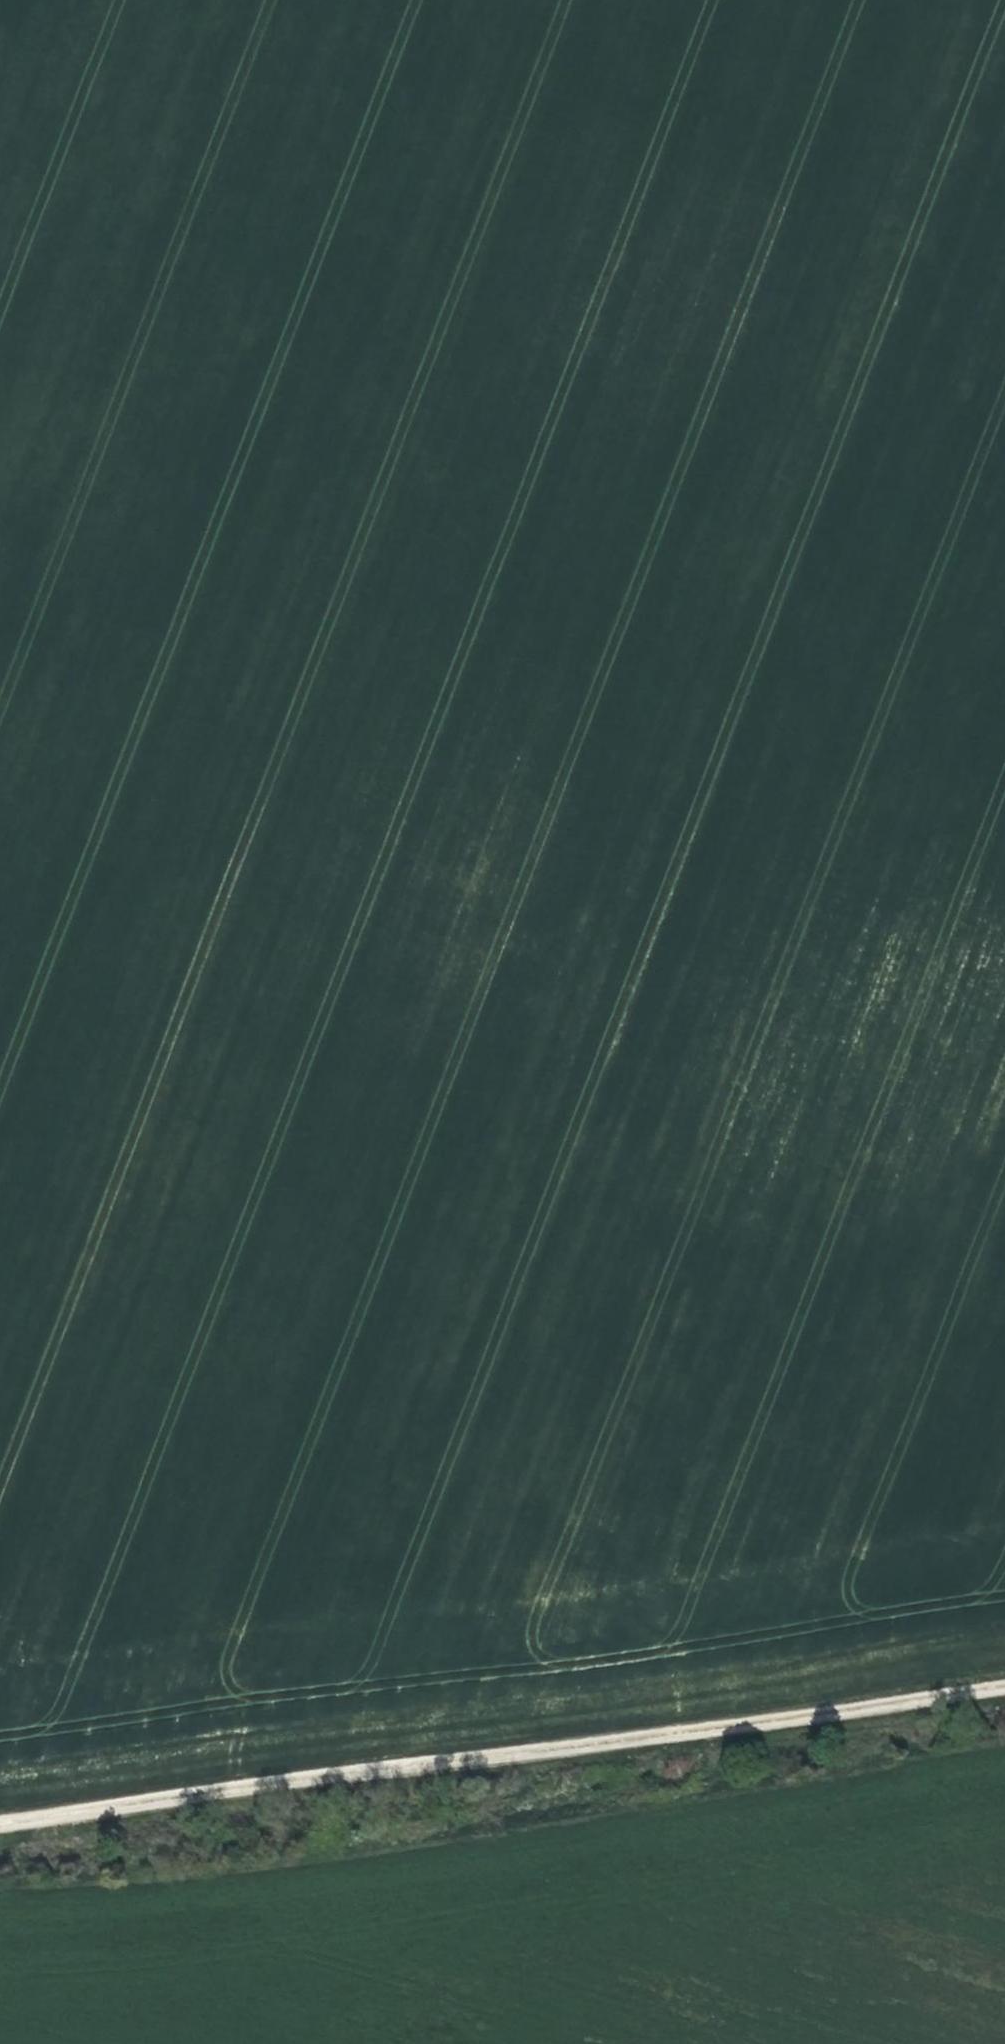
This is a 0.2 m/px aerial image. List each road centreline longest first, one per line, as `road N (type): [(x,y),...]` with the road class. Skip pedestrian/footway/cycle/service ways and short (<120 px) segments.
road 1 (track): [(0,1823),(1004,1687)]

